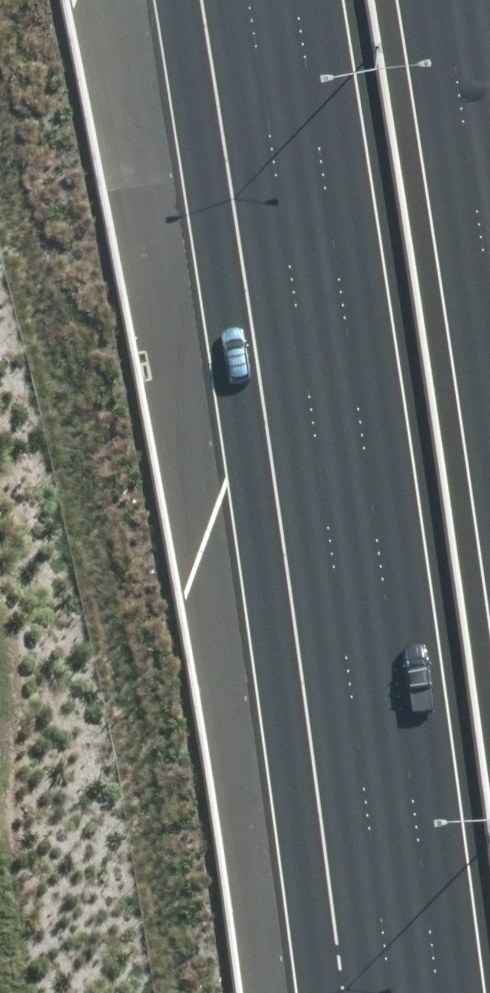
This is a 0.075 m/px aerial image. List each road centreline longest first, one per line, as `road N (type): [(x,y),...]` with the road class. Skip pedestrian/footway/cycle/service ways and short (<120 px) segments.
road 1 (motorway): [(424,992),(259,0)]
road 2 (motorway): [(464,992),(327,0)]

